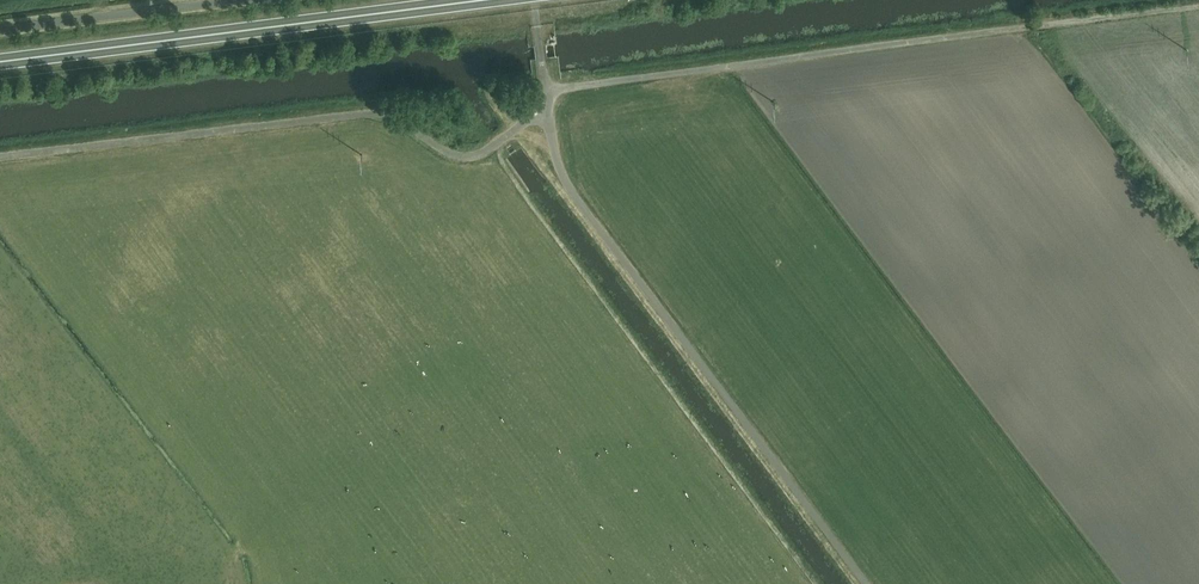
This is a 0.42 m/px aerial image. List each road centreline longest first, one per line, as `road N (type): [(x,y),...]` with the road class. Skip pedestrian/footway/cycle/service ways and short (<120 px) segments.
road 1 (unclassified): [(0,157),(384,115),(466,159),(551,110)]
road 2 (unclassified): [(860,583),(562,174),(551,110)]
road 3 (trunk): [(0,61),(476,0)]
road 4 (unclassified): [(0,29),(228,0)]

